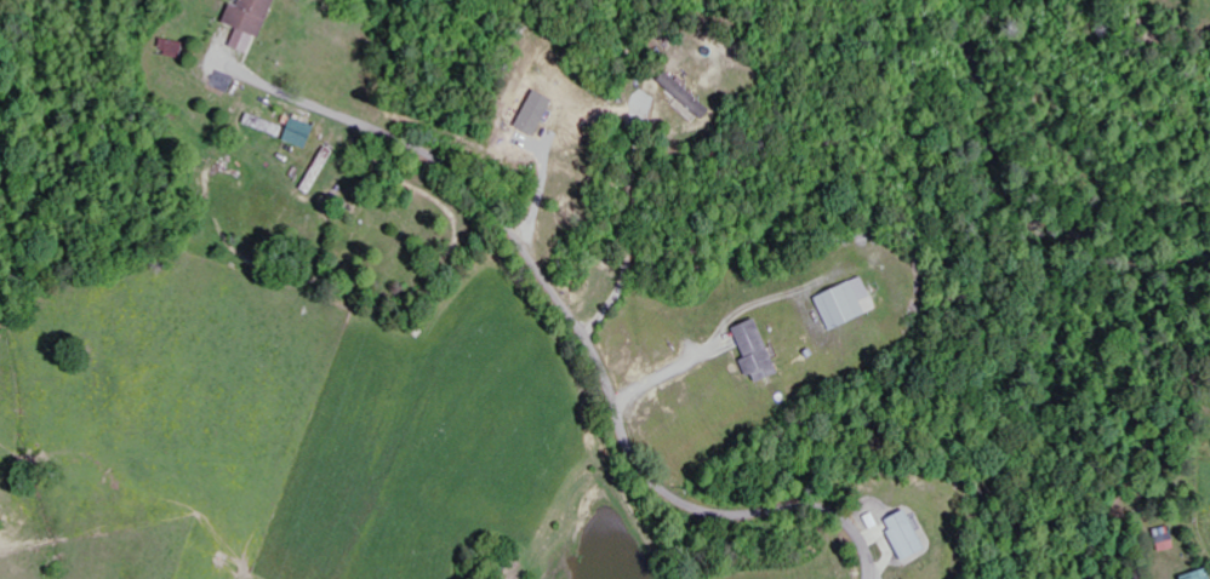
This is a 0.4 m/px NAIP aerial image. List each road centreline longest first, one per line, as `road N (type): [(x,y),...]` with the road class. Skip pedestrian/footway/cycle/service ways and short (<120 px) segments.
road 1 (residential): [(872,578),(855,529),(826,510),(727,515),(668,494),(637,462),(584,337),(474,187),(401,141),(253,79)]

